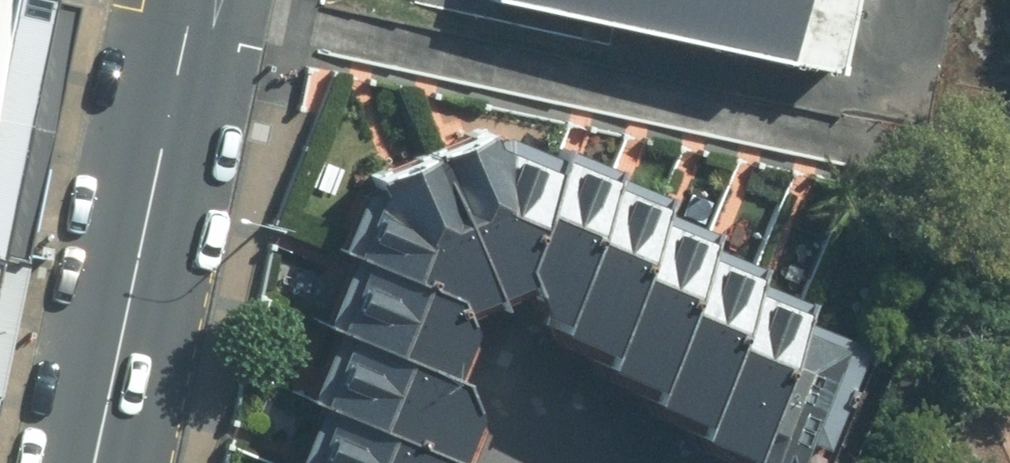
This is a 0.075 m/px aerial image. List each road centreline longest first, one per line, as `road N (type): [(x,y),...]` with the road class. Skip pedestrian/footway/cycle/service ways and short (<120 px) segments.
road 1 (secondary): [(194,0),(93,462)]

